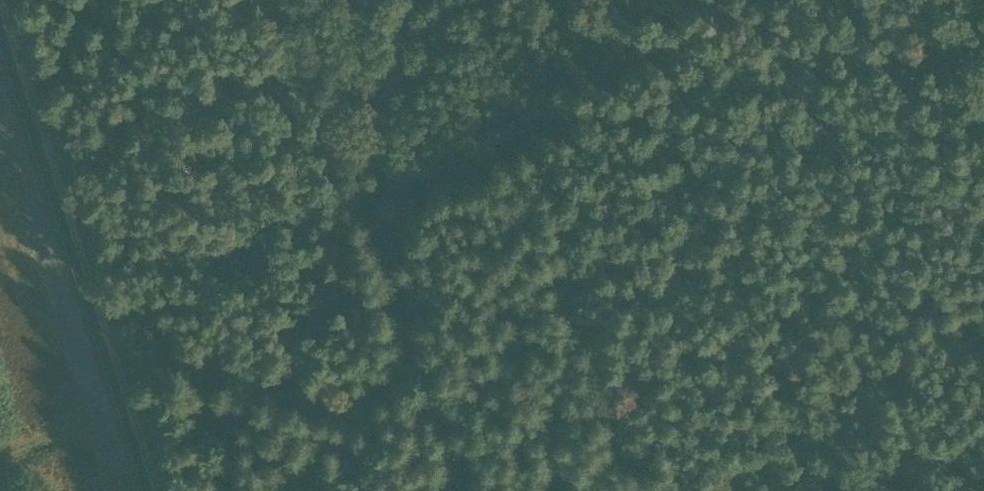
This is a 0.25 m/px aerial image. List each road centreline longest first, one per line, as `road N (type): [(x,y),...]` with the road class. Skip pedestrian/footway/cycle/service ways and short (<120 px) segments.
road 1 (track): [(0,5),(157,490)]
road 2 (track): [(0,94),(127,490)]

